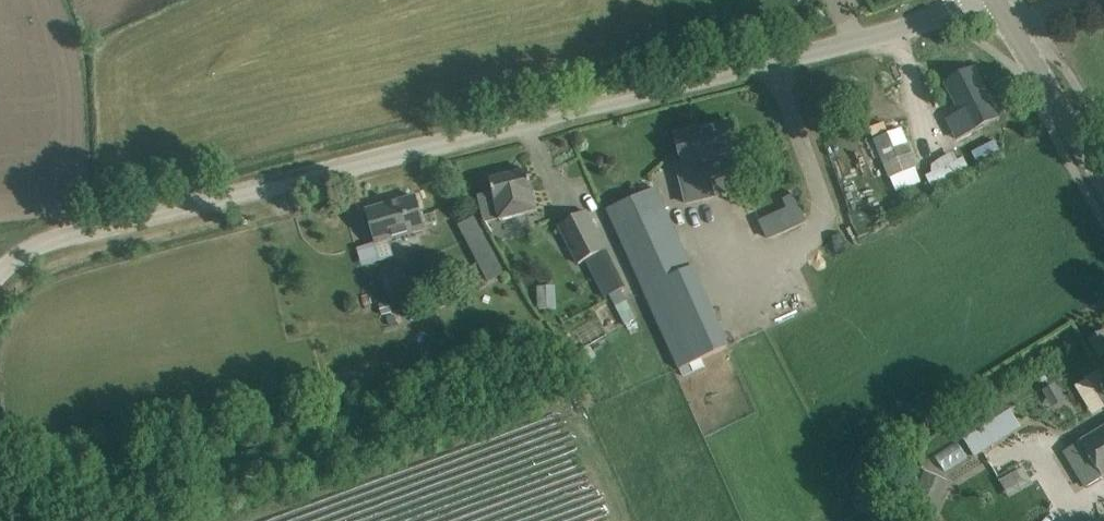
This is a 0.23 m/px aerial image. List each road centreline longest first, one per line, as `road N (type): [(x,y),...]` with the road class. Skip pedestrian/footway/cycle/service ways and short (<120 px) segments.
road 1 (unclassified): [(0,273),(41,244),(73,233),(954,10)]
road 2 (tertiary): [(1103,176),(995,0)]

